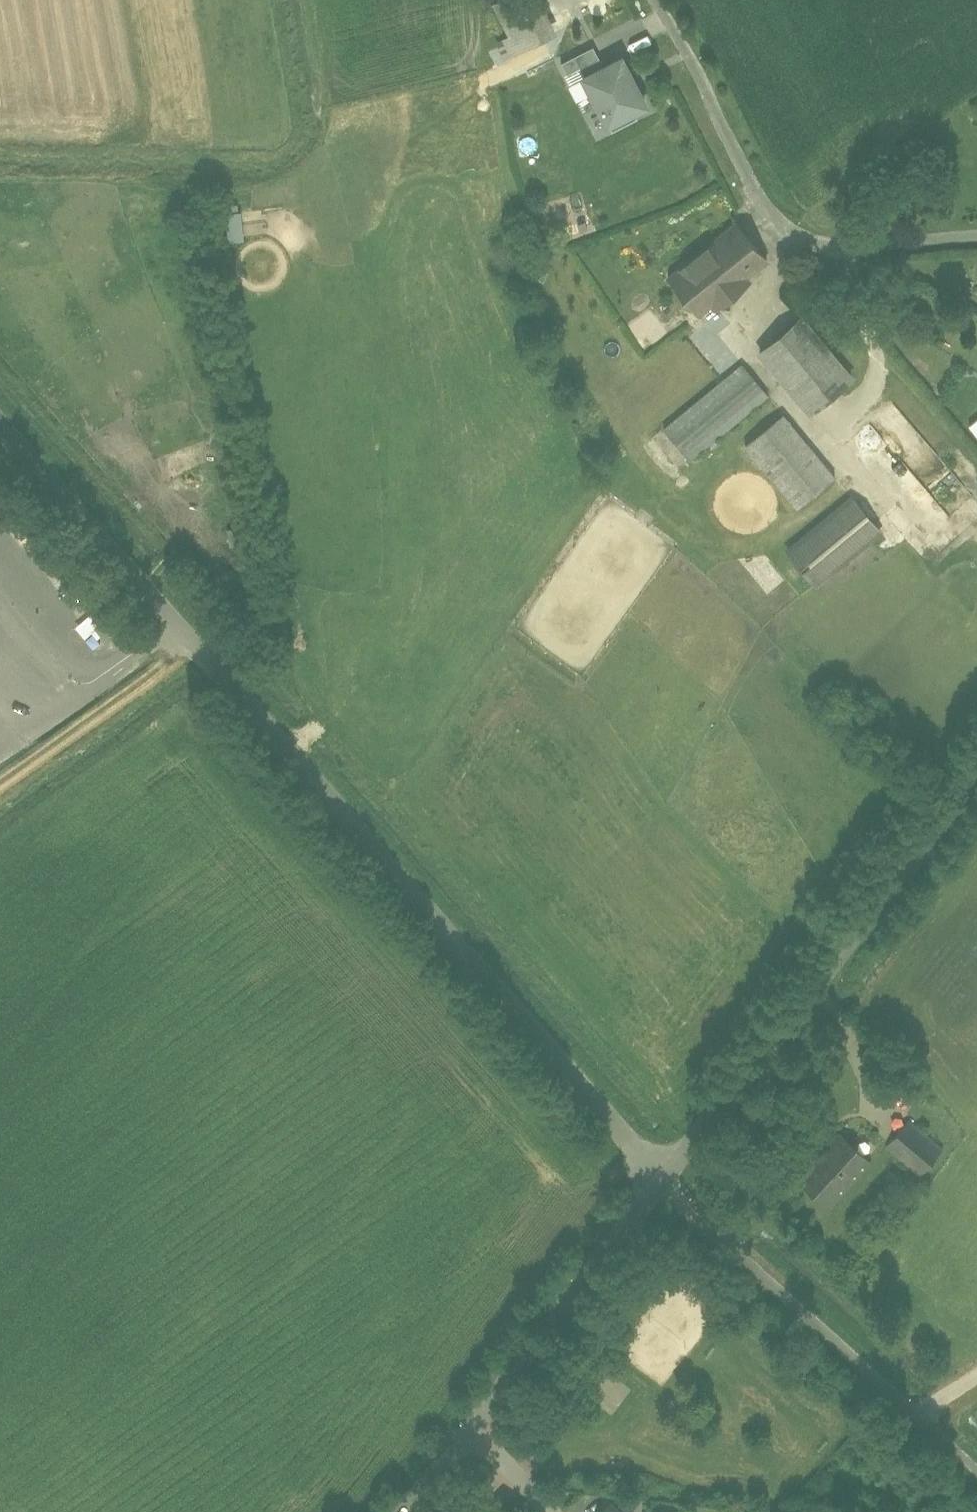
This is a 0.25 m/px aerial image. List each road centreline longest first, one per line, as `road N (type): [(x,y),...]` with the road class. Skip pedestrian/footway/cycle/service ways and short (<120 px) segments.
road 1 (unclassified): [(0,425),(663,1172)]
road 2 (residential): [(976,764),(845,958),(663,1172)]
road 3 (residential): [(976,238),(878,246),(792,238),(765,211),(656,0)]
road 4 (track): [(663,1172),(976,1462)]
road 5 (residential): [(663,1172),(478,1425)]

